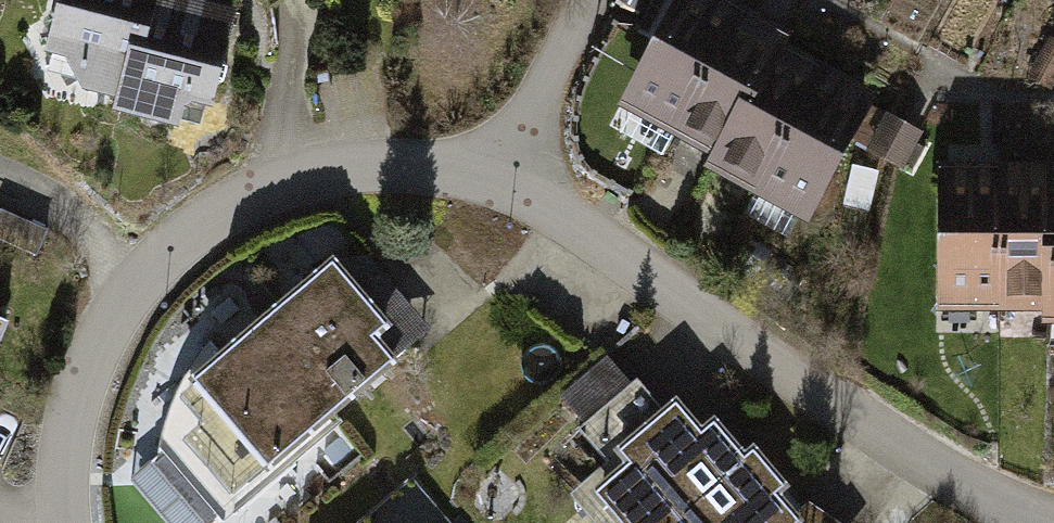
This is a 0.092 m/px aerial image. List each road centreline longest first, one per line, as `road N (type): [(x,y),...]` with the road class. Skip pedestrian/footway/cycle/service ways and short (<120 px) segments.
road 1 (residential): [(75,522),(72,468),(93,358),(141,285),(223,216),(309,177),(395,168),(444,170),(505,188)]
road 2 (residential): [(505,188),(562,214),(920,461),(1053,522)]
road 3 (unclassified): [(505,188),(548,78),(590,0)]

